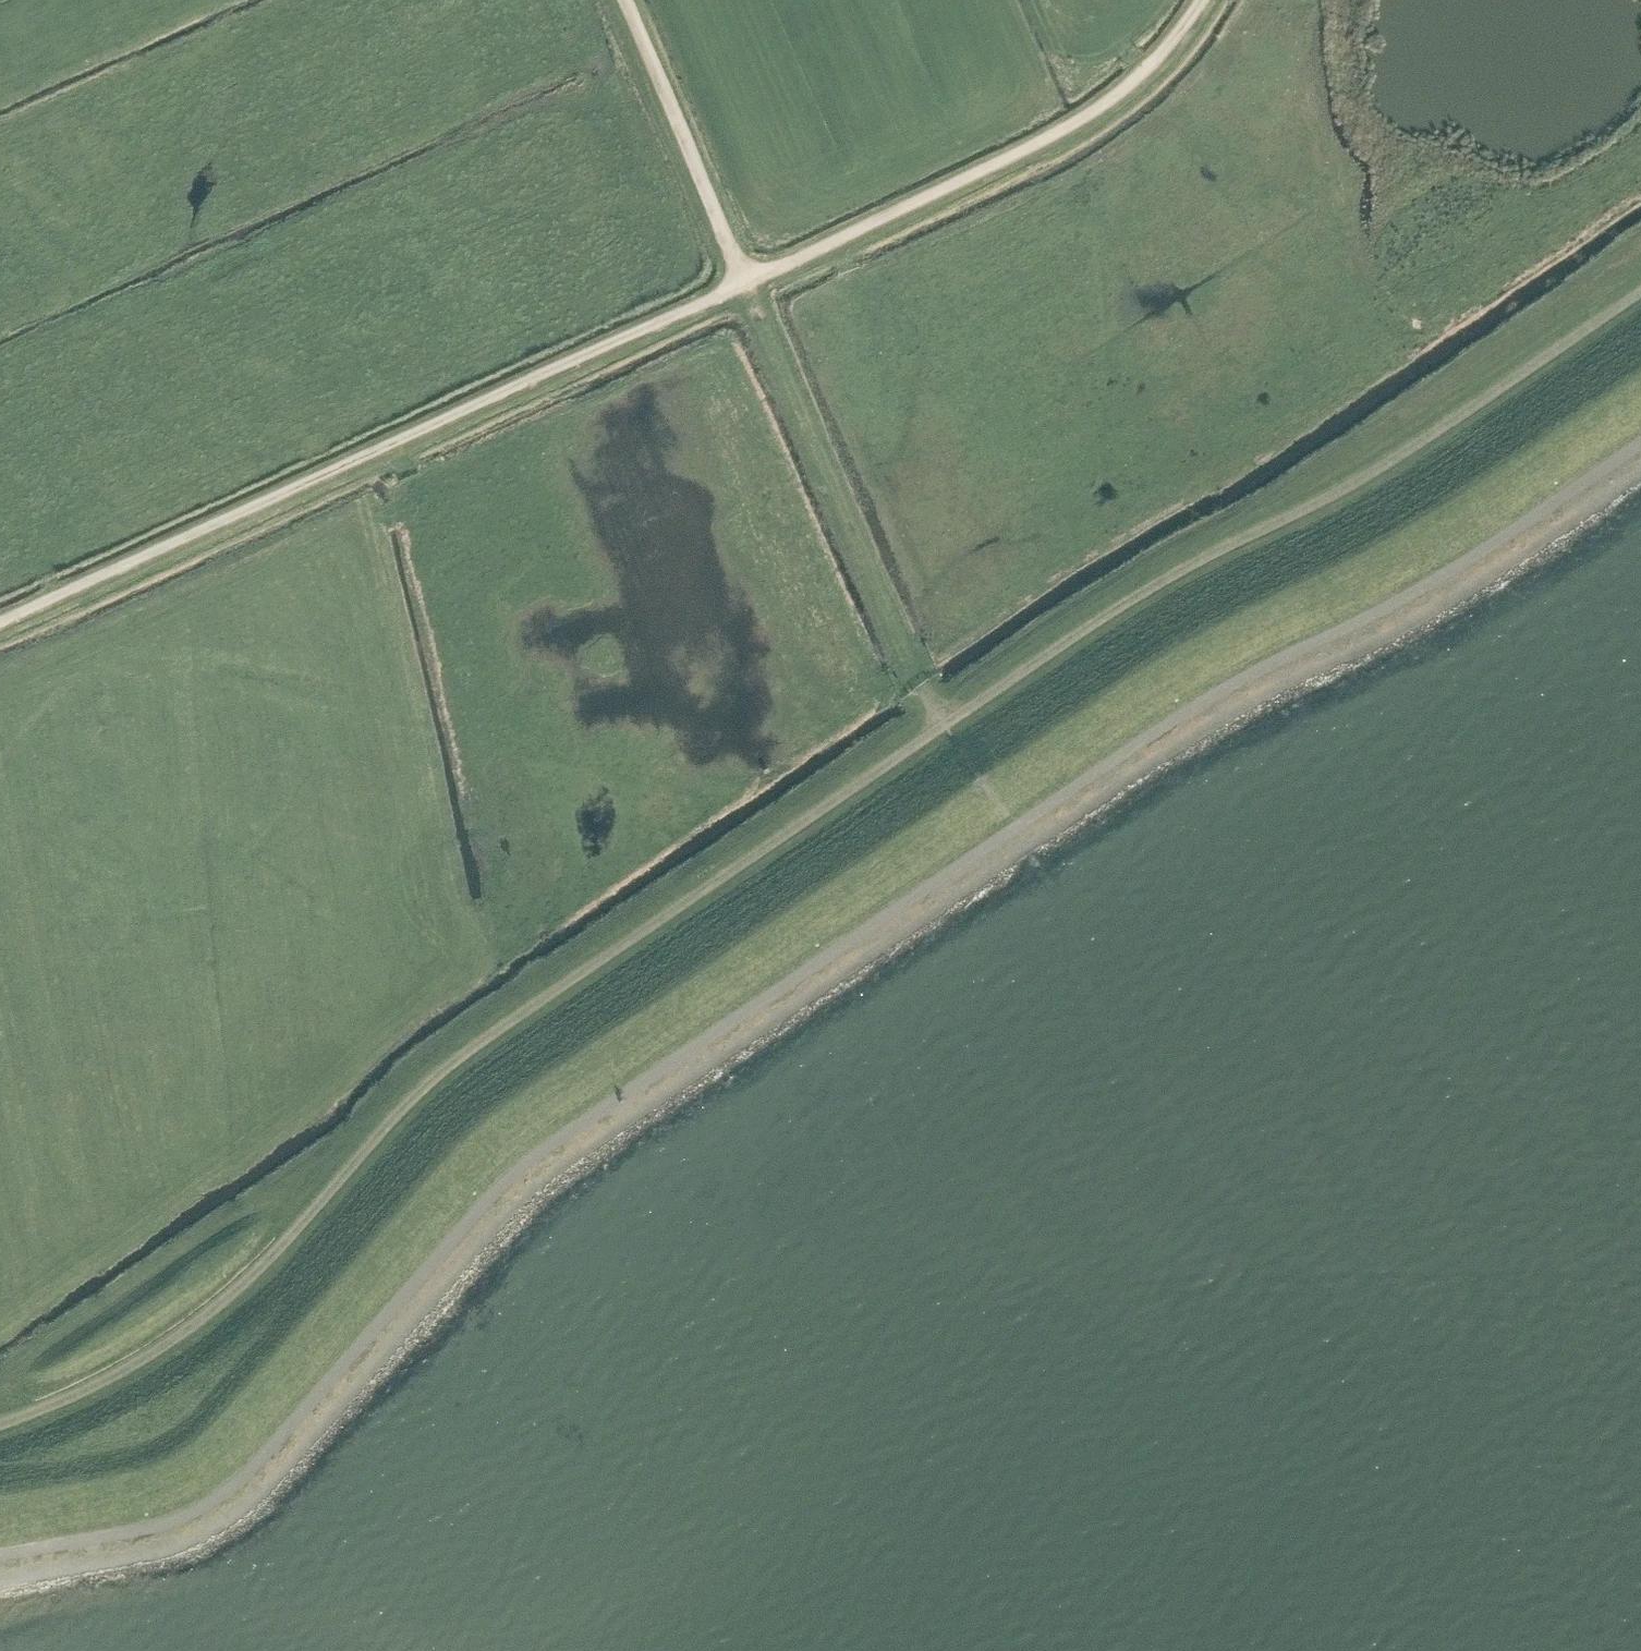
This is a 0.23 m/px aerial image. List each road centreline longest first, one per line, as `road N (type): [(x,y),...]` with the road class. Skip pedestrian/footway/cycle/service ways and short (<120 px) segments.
road 1 (track): [(746,281),(919,687),(945,724)]
road 2 (track): [(623,0),(746,281)]

